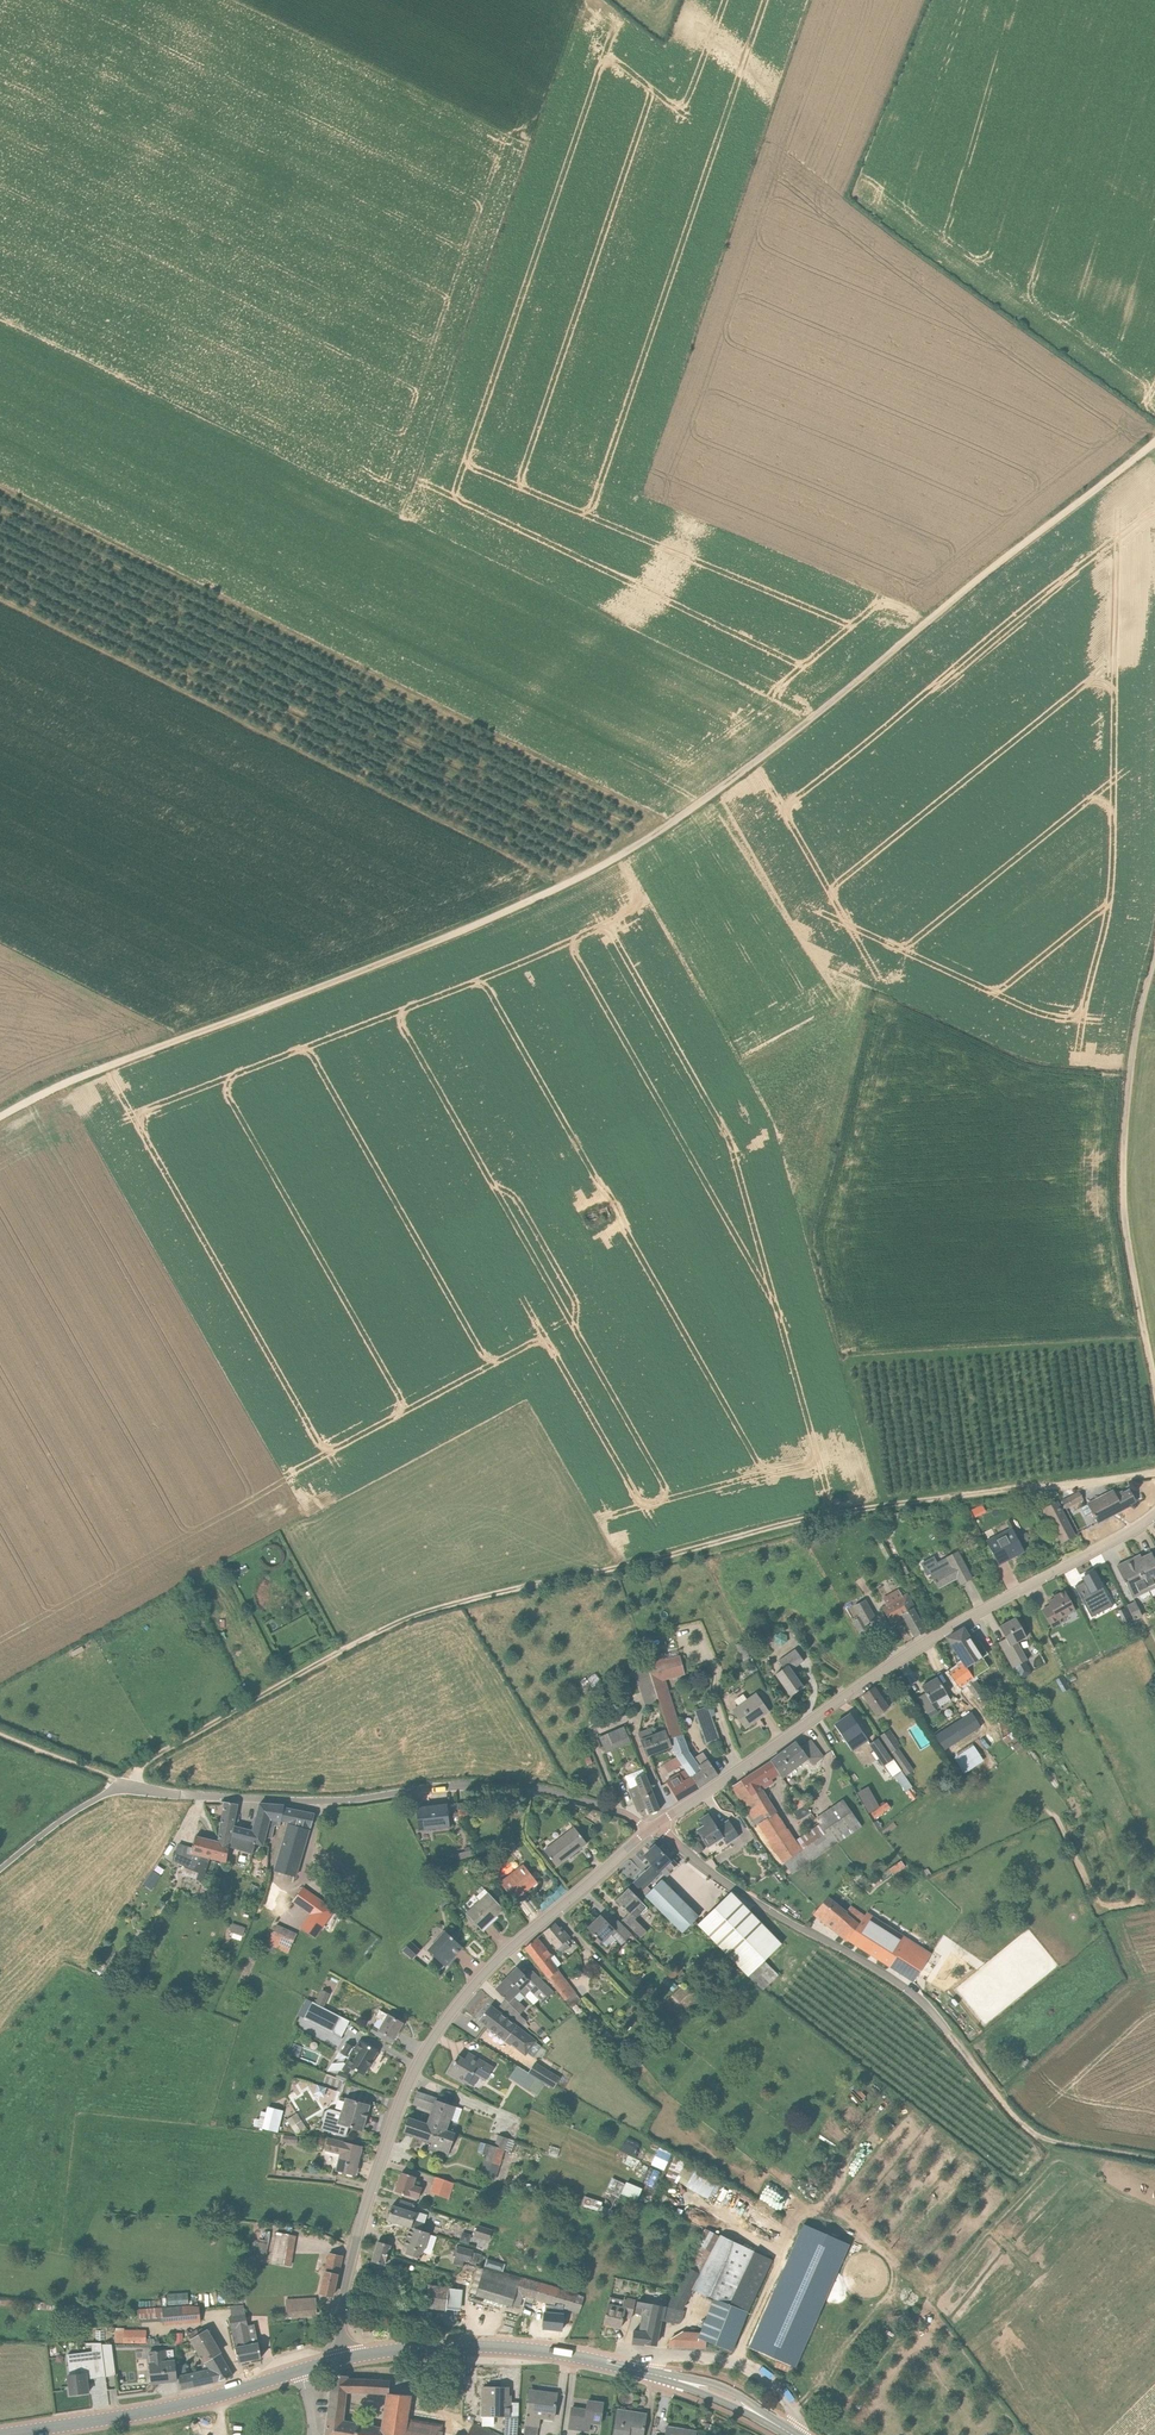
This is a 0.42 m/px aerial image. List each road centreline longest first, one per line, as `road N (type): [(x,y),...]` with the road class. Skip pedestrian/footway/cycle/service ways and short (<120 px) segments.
road 1 (track): [(0,1115),(89,1072),(446,937),(640,844),(778,744),(1154,440)]
road 2 (track): [(128,1785),(151,1758),(416,1614),(830,1514),(1154,1472)]
road 3 (tertiary): [(345,2358),(341,2308),(354,2248),(428,2047),(494,1963),(647,1830)]
road 4 (tertiary): [(656,1824),(930,1640),(1154,1513)]
road 5 (unclassified): [(647,1830),(622,1812),(517,1786),(327,1801),(192,1796),(128,1785)]
road 6 (track): [(1154,951),(1135,1033),(1121,1192),(1154,1391)]
road 7 (track): [(1154,2160),(1029,2129),(923,2004),(871,1967)]
road 8 (secondary): [(0,2434),(171,2406),(300,2369)]
road 9 (secondary): [(641,2371),(508,2346),(436,2345),(345,2358)]
road 10 (unclassified): [(871,1967),(711,1874),(656,1824)]
road 11 (unclassified): [(796,2434),(784,2399),(735,2363),(668,2355),(641,2371)]
road 12 (unclassified): [(0,1869),(70,1815),(128,1785)]
road 13 (track): [(128,1785),(0,1735)]

